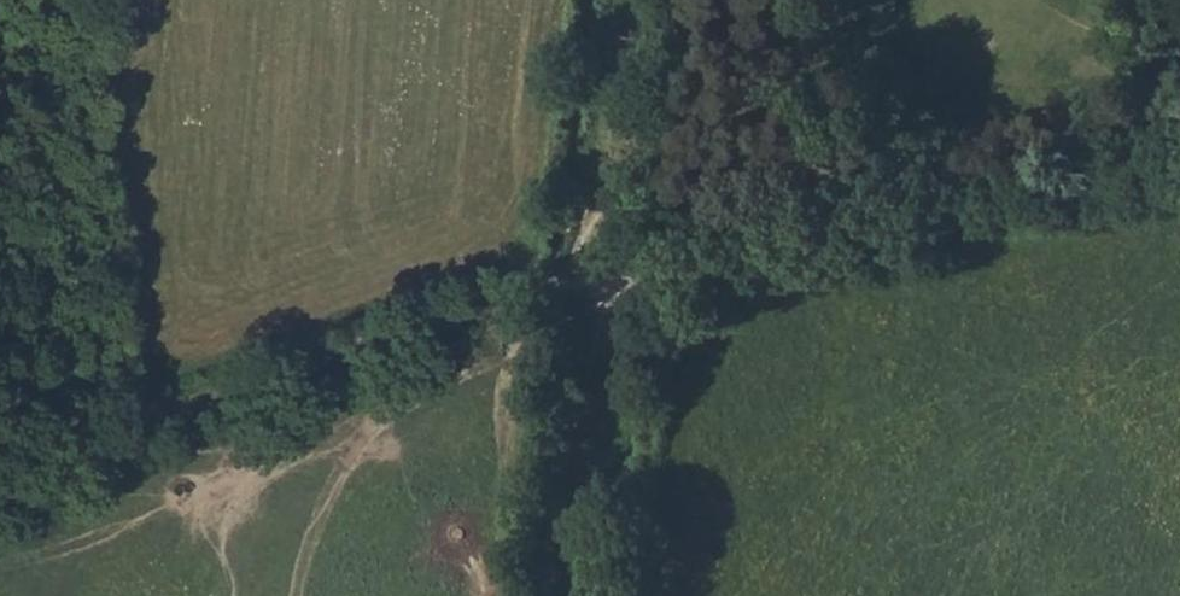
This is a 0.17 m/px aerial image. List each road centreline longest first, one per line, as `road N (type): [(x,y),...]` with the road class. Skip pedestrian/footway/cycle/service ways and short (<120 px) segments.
road 1 (track): [(1179,176),(532,294),(0,474)]
road 2 (track): [(566,595),(605,283),(602,230),(623,0)]

